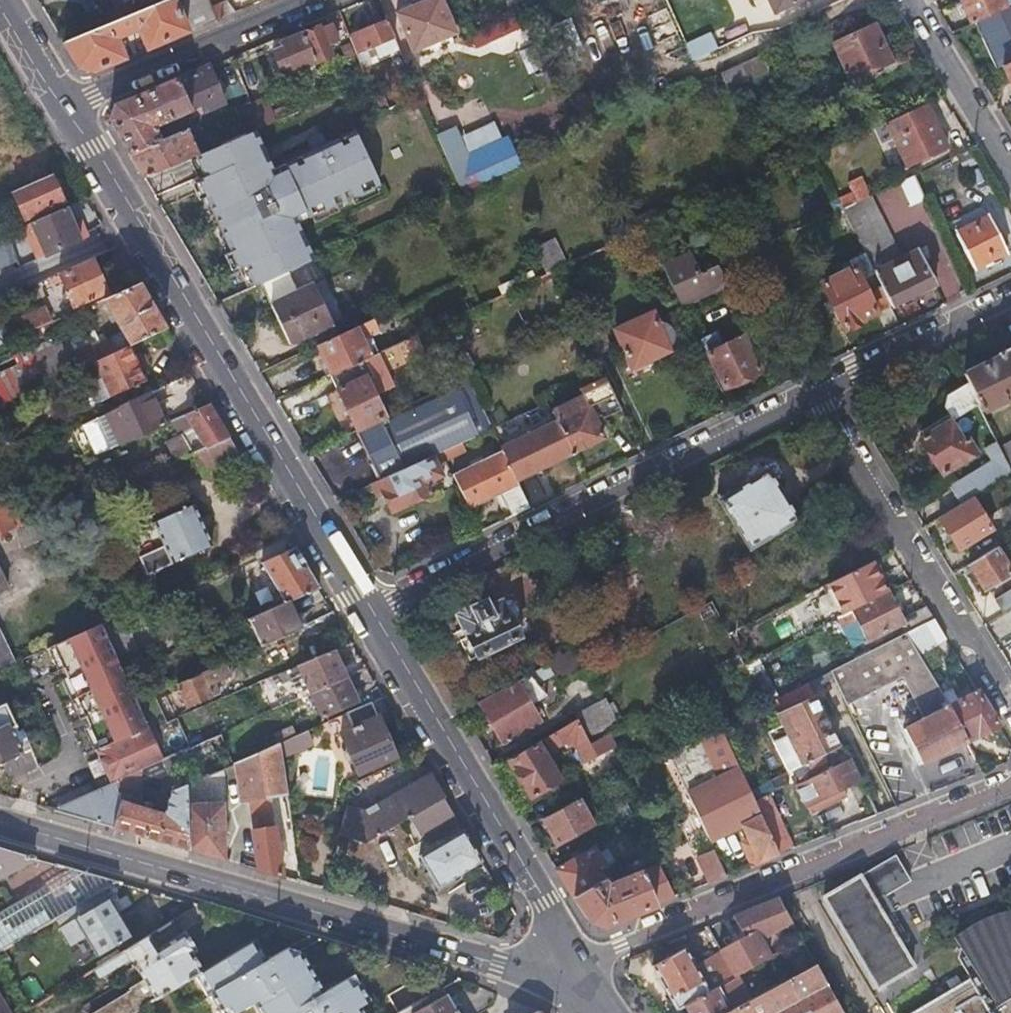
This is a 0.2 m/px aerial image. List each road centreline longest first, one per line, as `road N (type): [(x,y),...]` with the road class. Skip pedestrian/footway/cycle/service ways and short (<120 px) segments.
road 1 (secondary): [(578,969),(500,965),(0,822)]
road 2 (tertiary): [(371,615),(67,107)]
road 3 (residential): [(822,390),(371,615)]
road 4 (residential): [(578,969),(1010,785)]
road 5 (tertiary): [(578,969),(371,615)]
road 6 (residential): [(822,390),(1010,707)]
road 7 (residential): [(318,0),(67,107)]
road 8 (residential): [(1010,296),(822,390)]
road 9 (residential): [(1010,176),(910,0)]
road 10 (tertiary): [(67,107),(0,0)]

